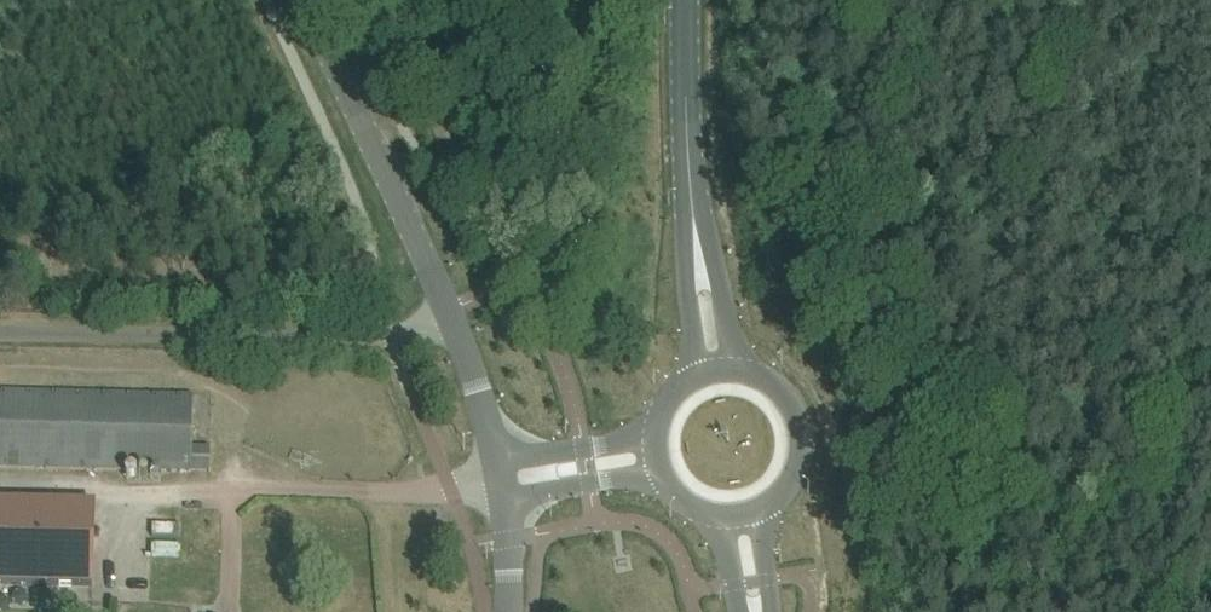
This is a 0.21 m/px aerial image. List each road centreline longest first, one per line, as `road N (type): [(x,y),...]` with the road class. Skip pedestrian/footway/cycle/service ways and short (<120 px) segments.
road 1 (residential): [(0,330),(390,337)]
road 2 (tertiary): [(305,0),(448,311)]
road 3 (secondary): [(742,361),(690,165)]
road 4 (secondary): [(690,165),(693,367)]
road 5 (secondary): [(763,513),(802,472),(808,444),(790,390),(742,361)]
road 6 (tertiary): [(448,311),(503,484)]
road 7 (secondary): [(685,0),(690,165)]
road 8 (tertiary): [(646,434),(525,456),(503,484)]
road 9 (tertiary): [(503,484),(533,491),(653,474)]
road 10 (tertiary): [(503,484),(509,611)]

